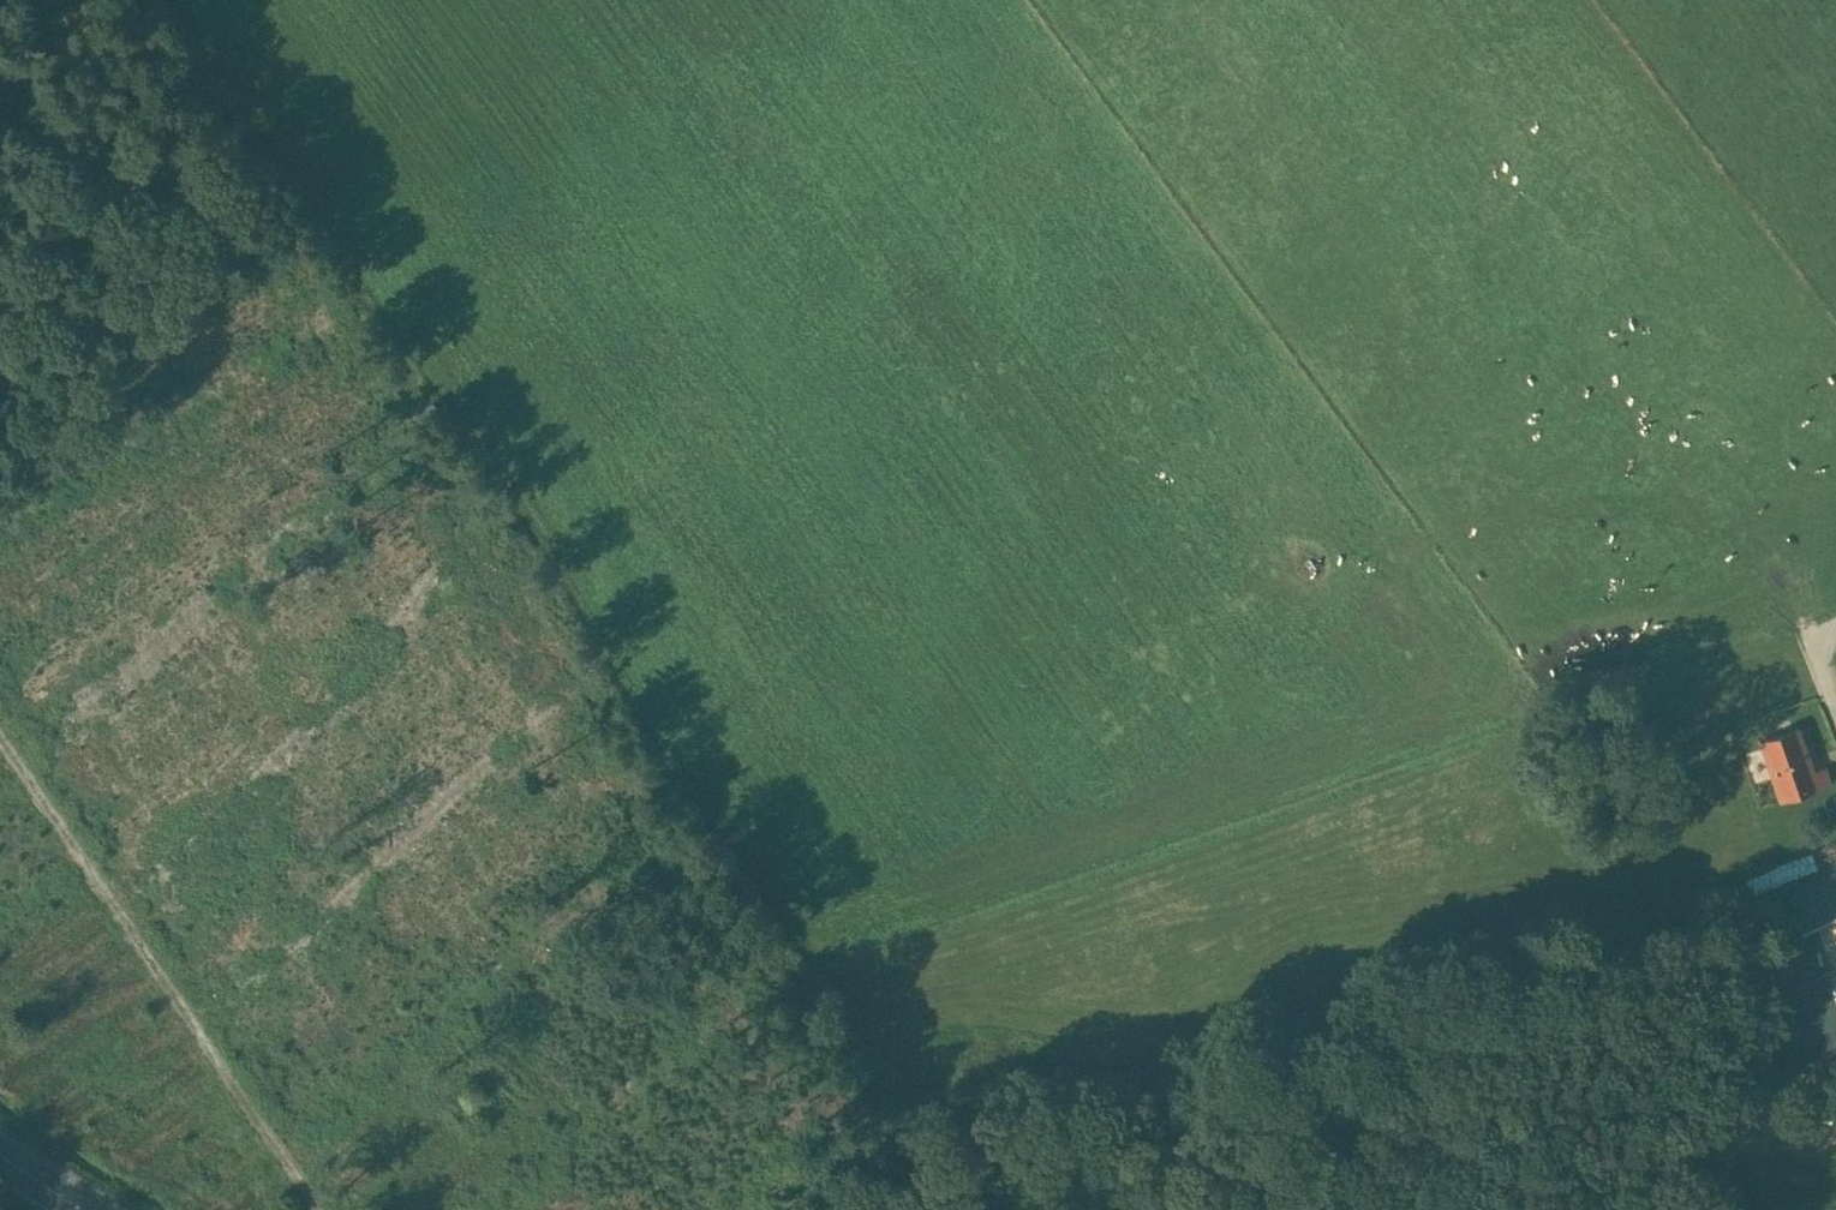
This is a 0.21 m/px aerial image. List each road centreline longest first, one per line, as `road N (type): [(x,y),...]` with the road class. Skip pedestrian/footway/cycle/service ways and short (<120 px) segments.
road 1 (track): [(1724,1209),(1773,966)]

